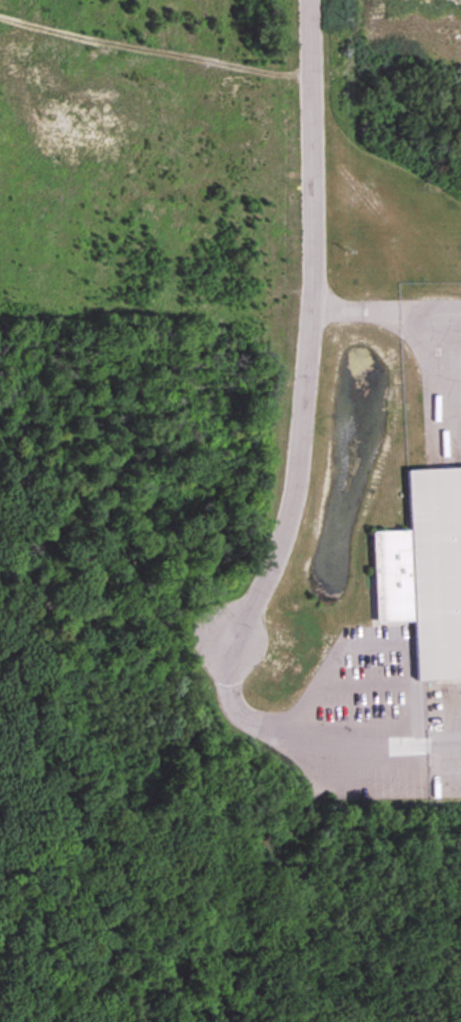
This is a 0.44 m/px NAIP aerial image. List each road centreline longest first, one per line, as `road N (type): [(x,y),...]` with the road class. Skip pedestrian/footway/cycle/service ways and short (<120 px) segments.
road 1 (residential): [(308,0),(313,305),(297,478),(274,562),(229,646)]

